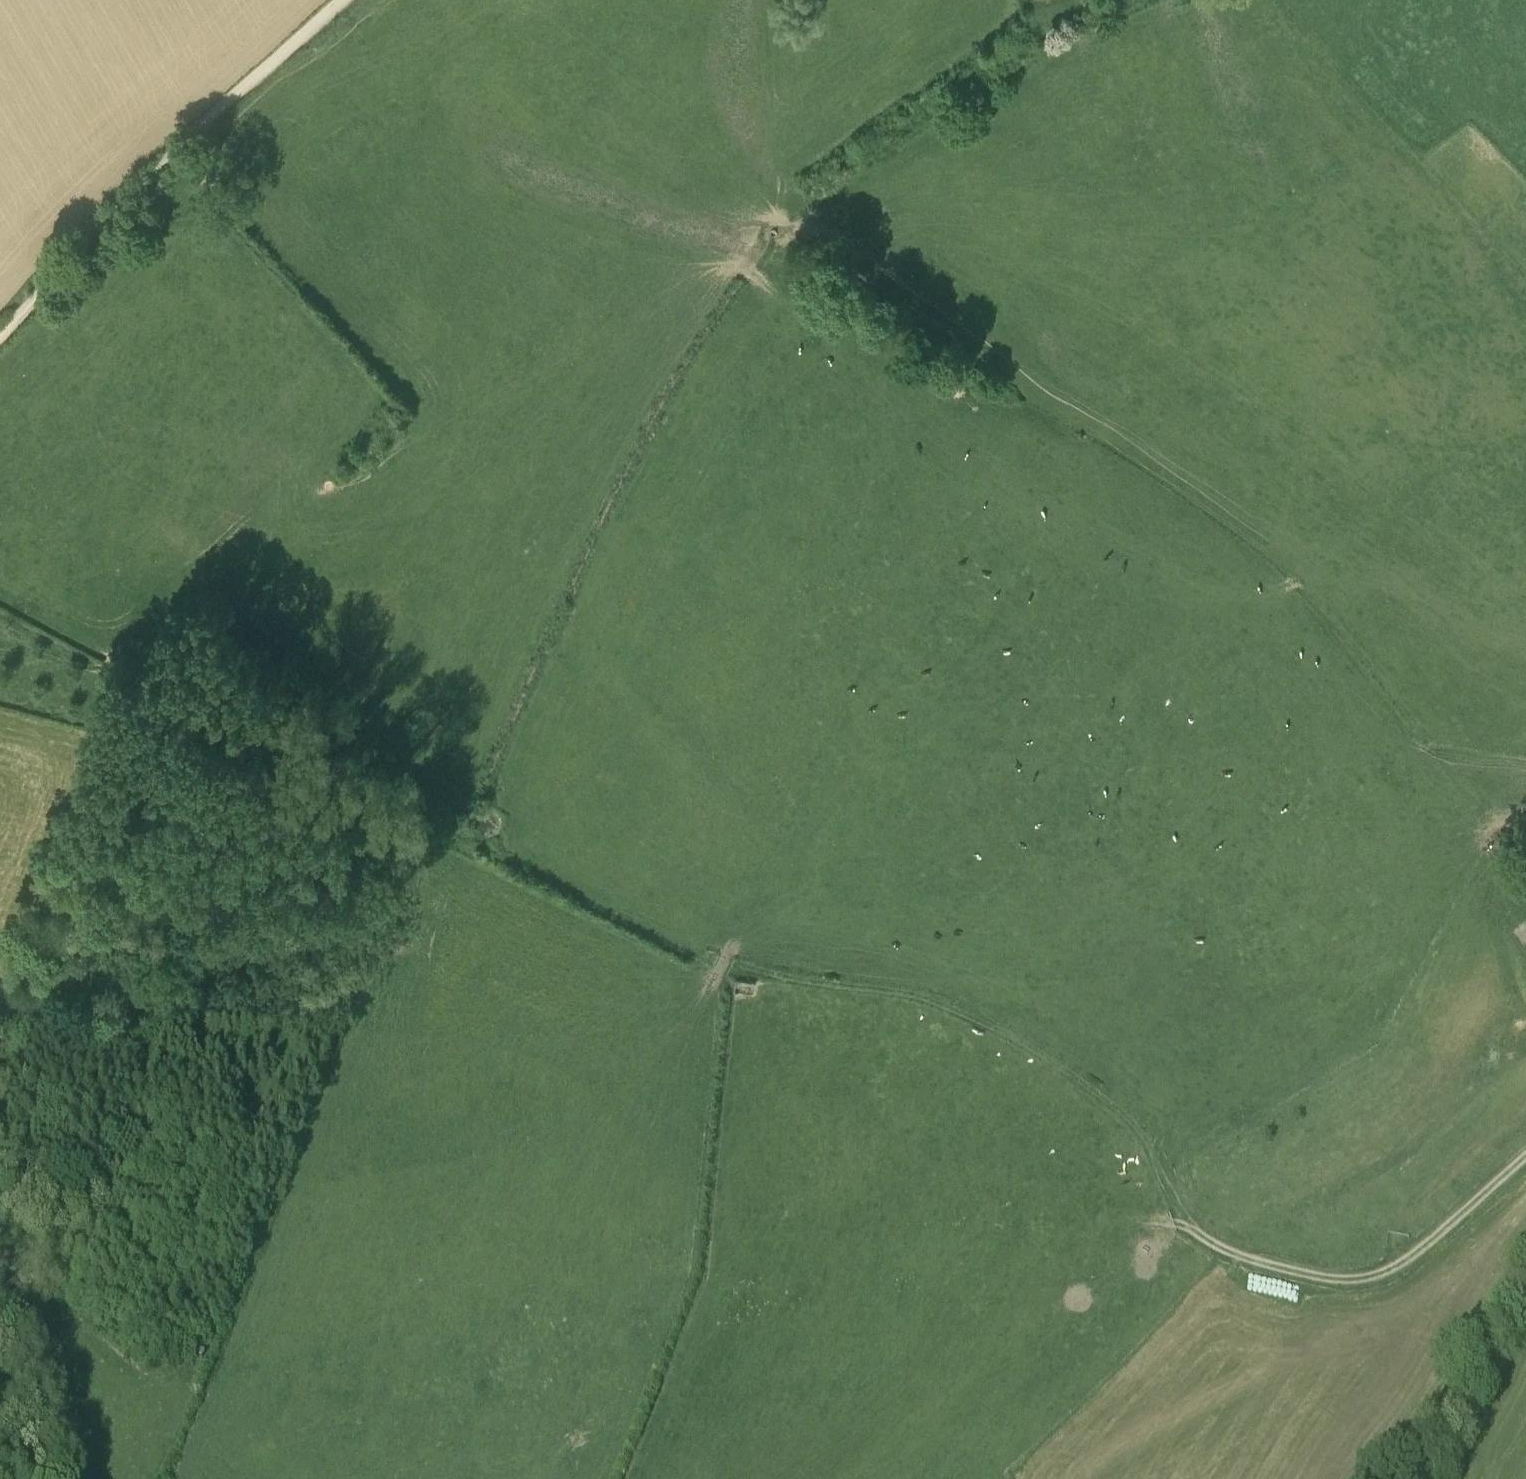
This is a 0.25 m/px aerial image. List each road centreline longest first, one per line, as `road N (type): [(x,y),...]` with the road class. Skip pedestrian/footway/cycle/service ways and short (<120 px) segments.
road 1 (unclassified): [(0,335),(207,119),(341,0)]
road 2 (track): [(1403,1478),(1459,1393),(1525,1255)]

